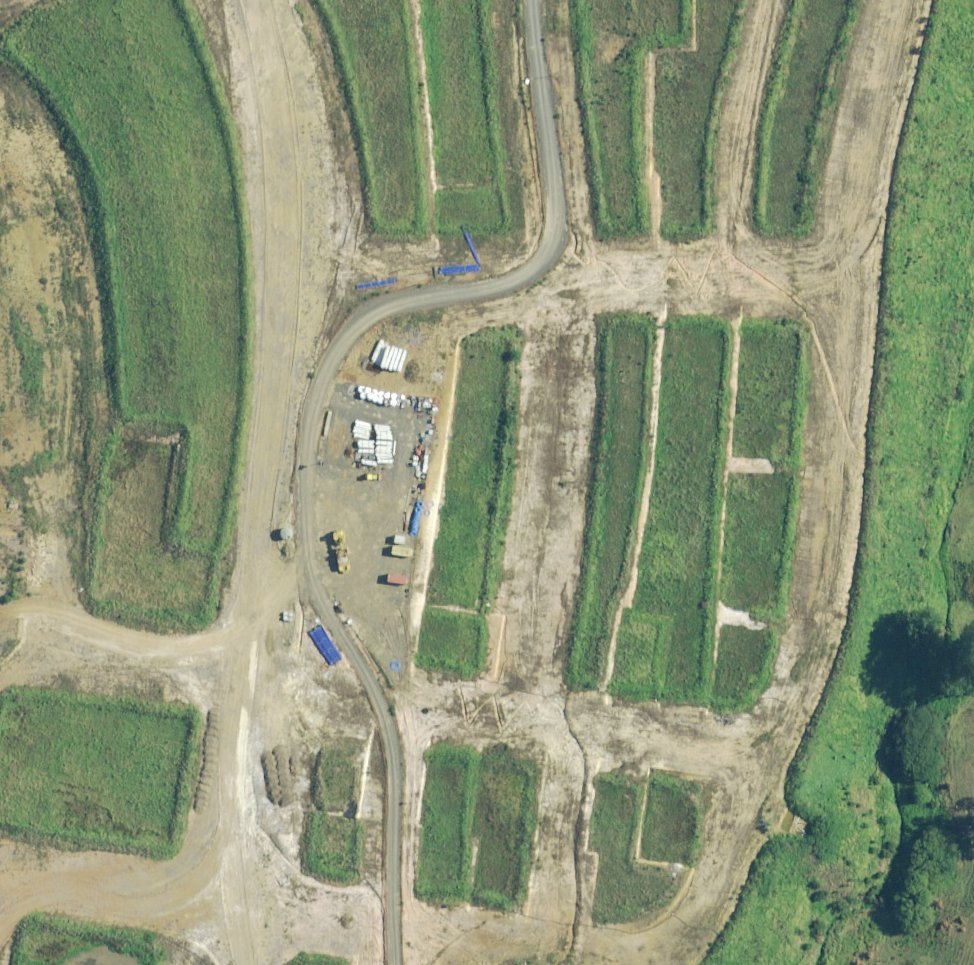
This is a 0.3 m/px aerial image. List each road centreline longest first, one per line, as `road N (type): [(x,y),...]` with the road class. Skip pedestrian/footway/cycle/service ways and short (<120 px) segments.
road 1 (unknown): [(922,0),(853,283),(836,552),(821,635),(699,929),(637,956),(519,955),(270,895),(0,841)]
road 2 (tertiary): [(236,964),(233,887),(268,436),(269,232),(231,0)]
road 3 (tertiary): [(270,0),(310,275),(271,964)]
road 4 (unknown): [(0,627),(248,677),(777,754)]
road 5 (unknown): [(546,0),(578,267),(567,500),(539,716)]
road 6 (unknown): [(853,283),(578,267),(310,275),(269,268)]
road 7 (unknown): [(9,628),(43,385),(42,256),(32,175),(0,91)]
road 8 (residential): [(766,0),(742,85),(728,276)]

